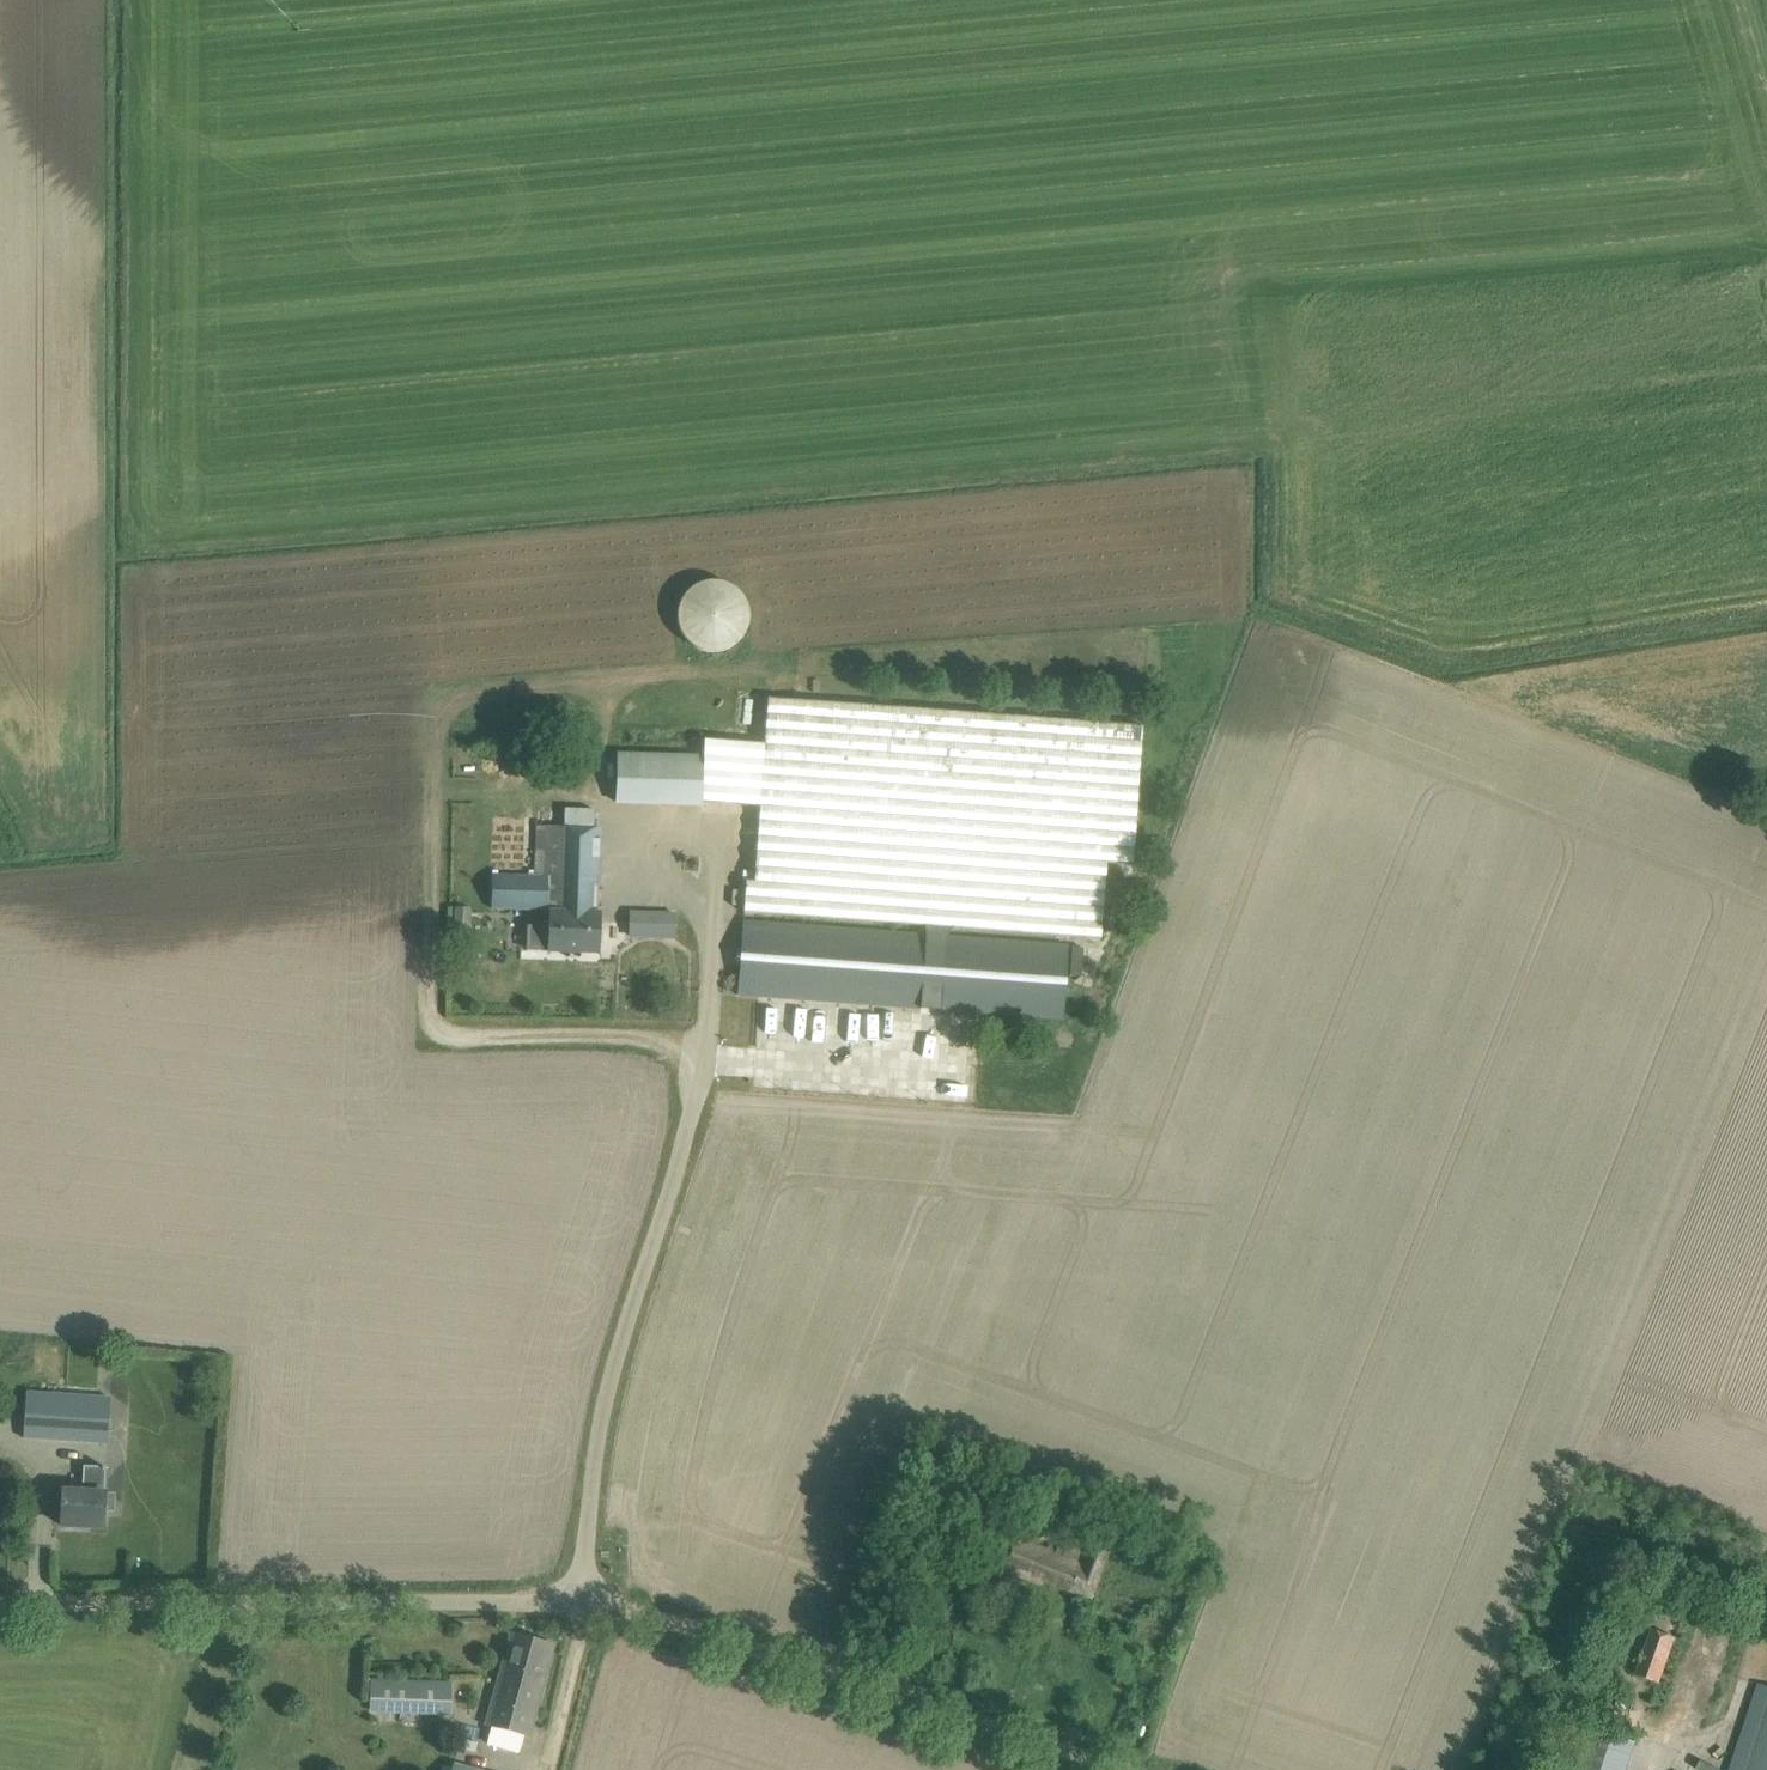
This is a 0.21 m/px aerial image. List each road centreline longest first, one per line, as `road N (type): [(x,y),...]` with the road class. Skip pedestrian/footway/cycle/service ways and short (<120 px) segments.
road 1 (unclassified): [(1126,1769),(717,1635),(599,1605),(0,1607)]
road 2 (track): [(555,1769),(599,1605)]

